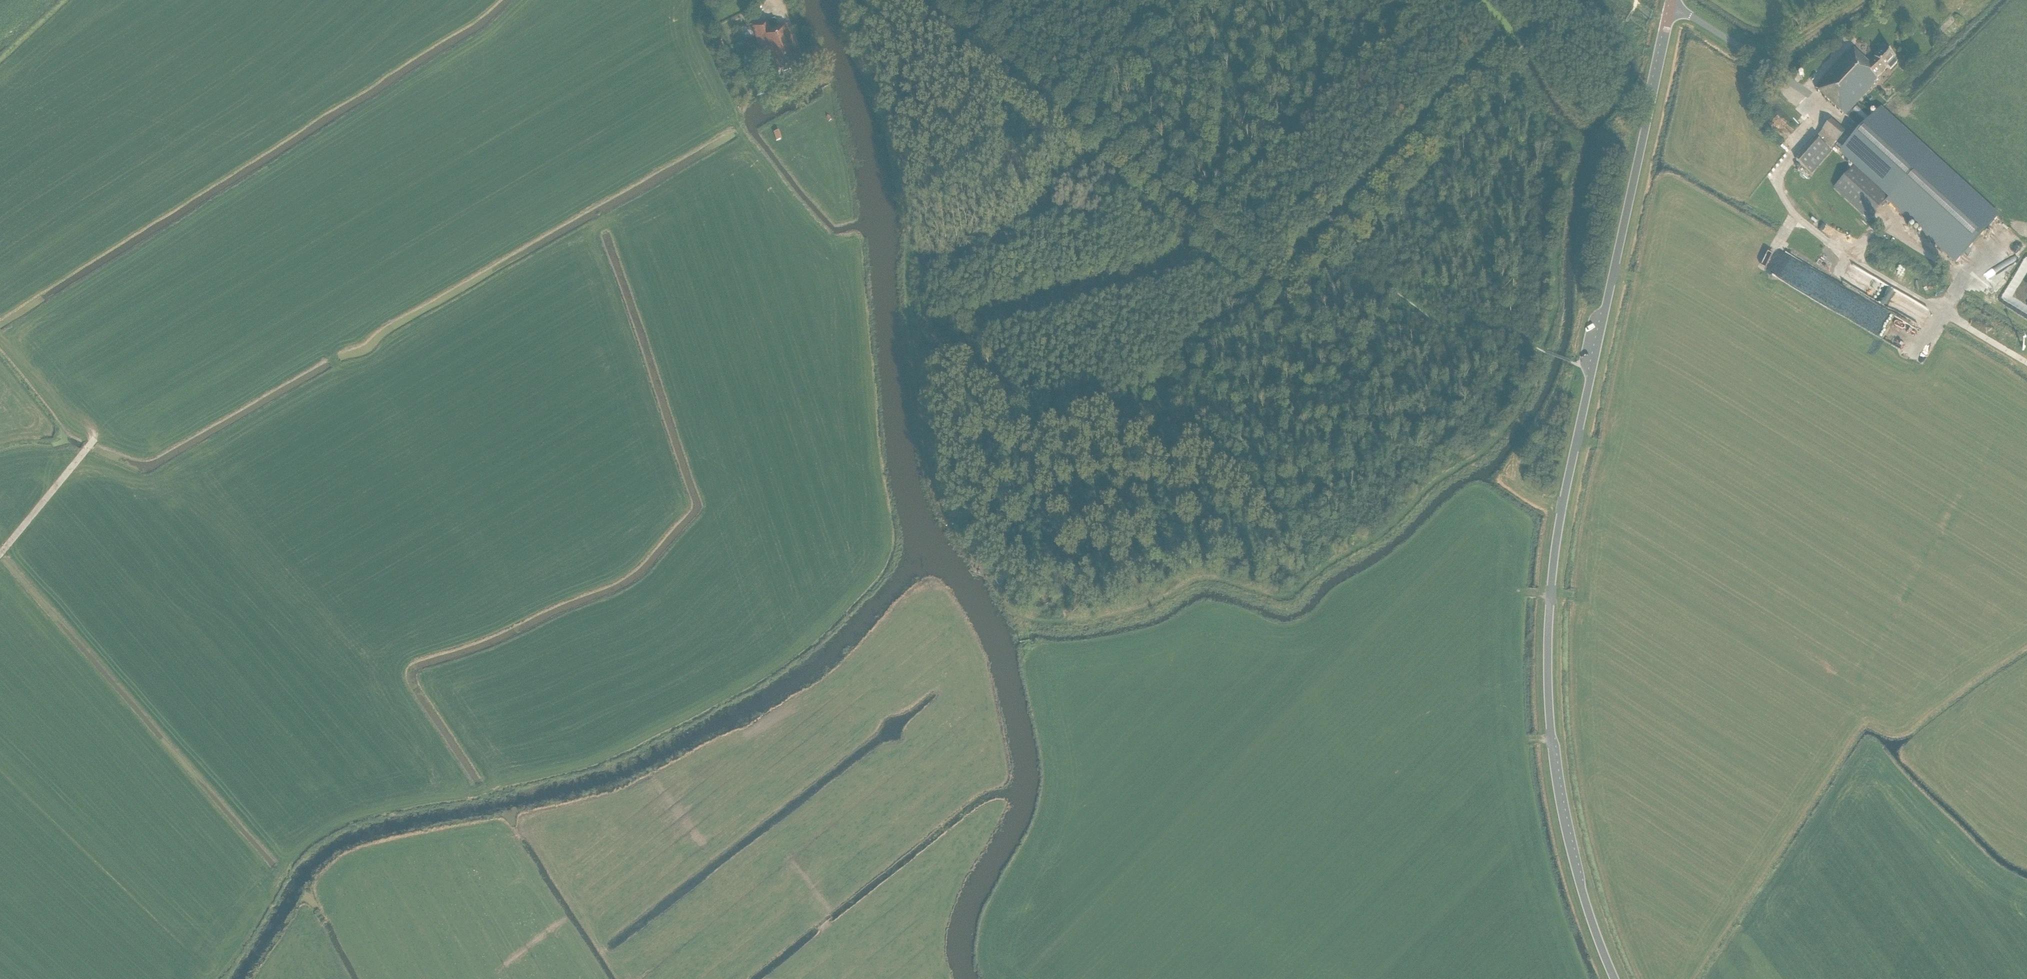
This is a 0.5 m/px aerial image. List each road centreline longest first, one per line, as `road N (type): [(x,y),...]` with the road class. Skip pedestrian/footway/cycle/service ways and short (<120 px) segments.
road 1 (tertiary): [(1614,978),(1561,807),(1549,705),(1550,596),(1673,0)]

